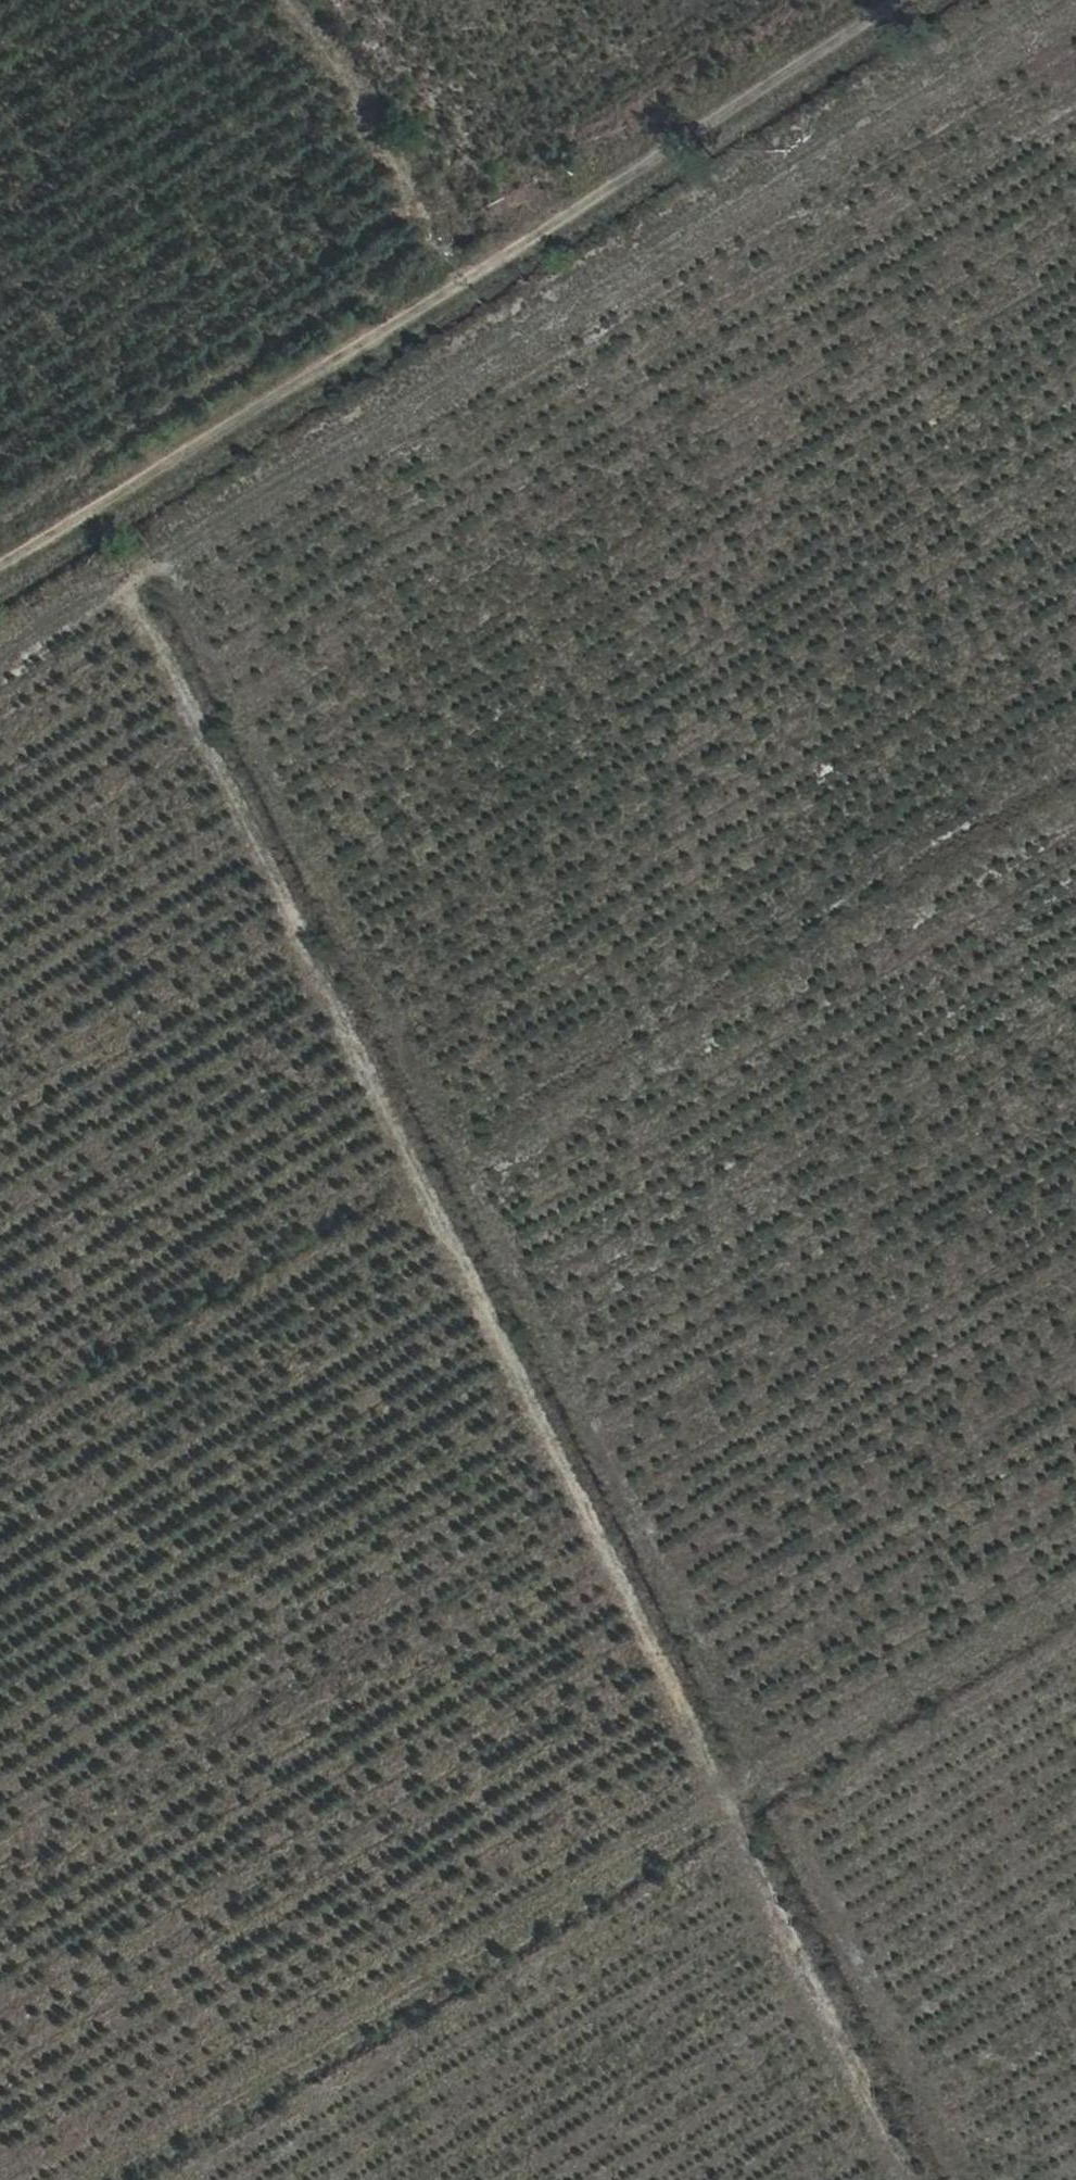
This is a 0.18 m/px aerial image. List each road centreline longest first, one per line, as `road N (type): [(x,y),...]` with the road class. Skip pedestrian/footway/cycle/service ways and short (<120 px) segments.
road 1 (track): [(0,568),(898,0)]

